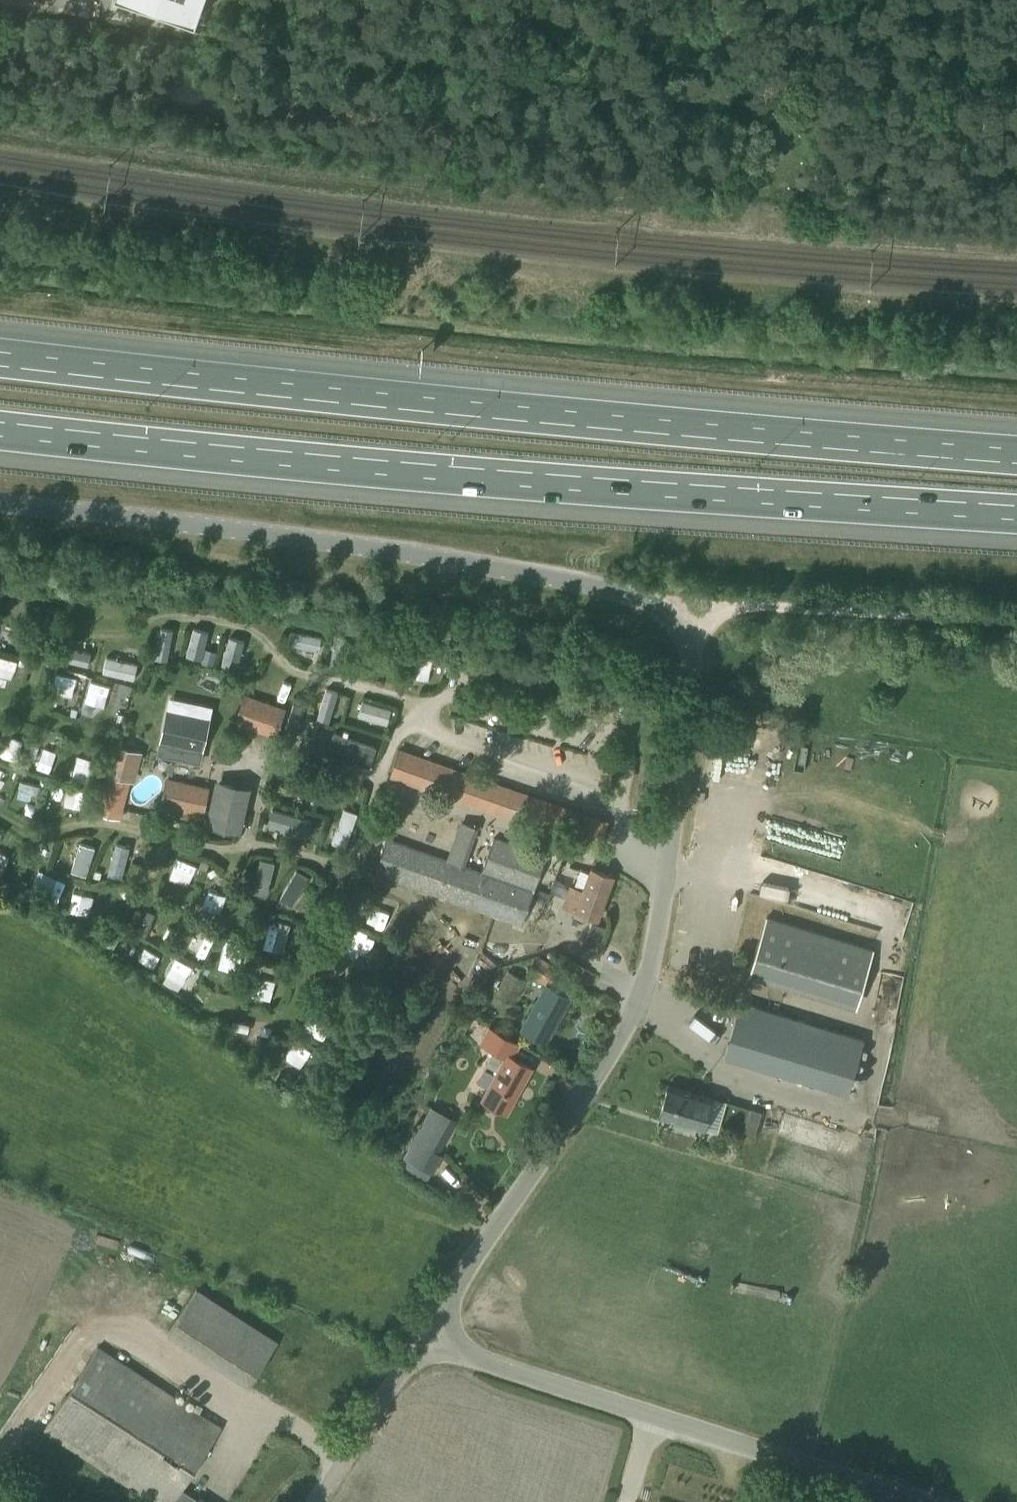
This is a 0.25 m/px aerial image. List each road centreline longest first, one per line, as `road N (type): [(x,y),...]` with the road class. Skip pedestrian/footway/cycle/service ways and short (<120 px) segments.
road 1 (unclassified): [(425,1337),(630,1023),(652,958),(697,629),(628,591),(212,526),(0,504)]
road 2 (motorway): [(1016,449),(393,402),(0,357)]
road 3 (motorway): [(0,428),(393,471),(1016,513)]
road 4 (unclassified): [(896,1501),(425,1337)]
road 5 (track): [(1016,629),(750,607),(697,629)]
road 6 (unclassified): [(318,1501),(425,1337)]

